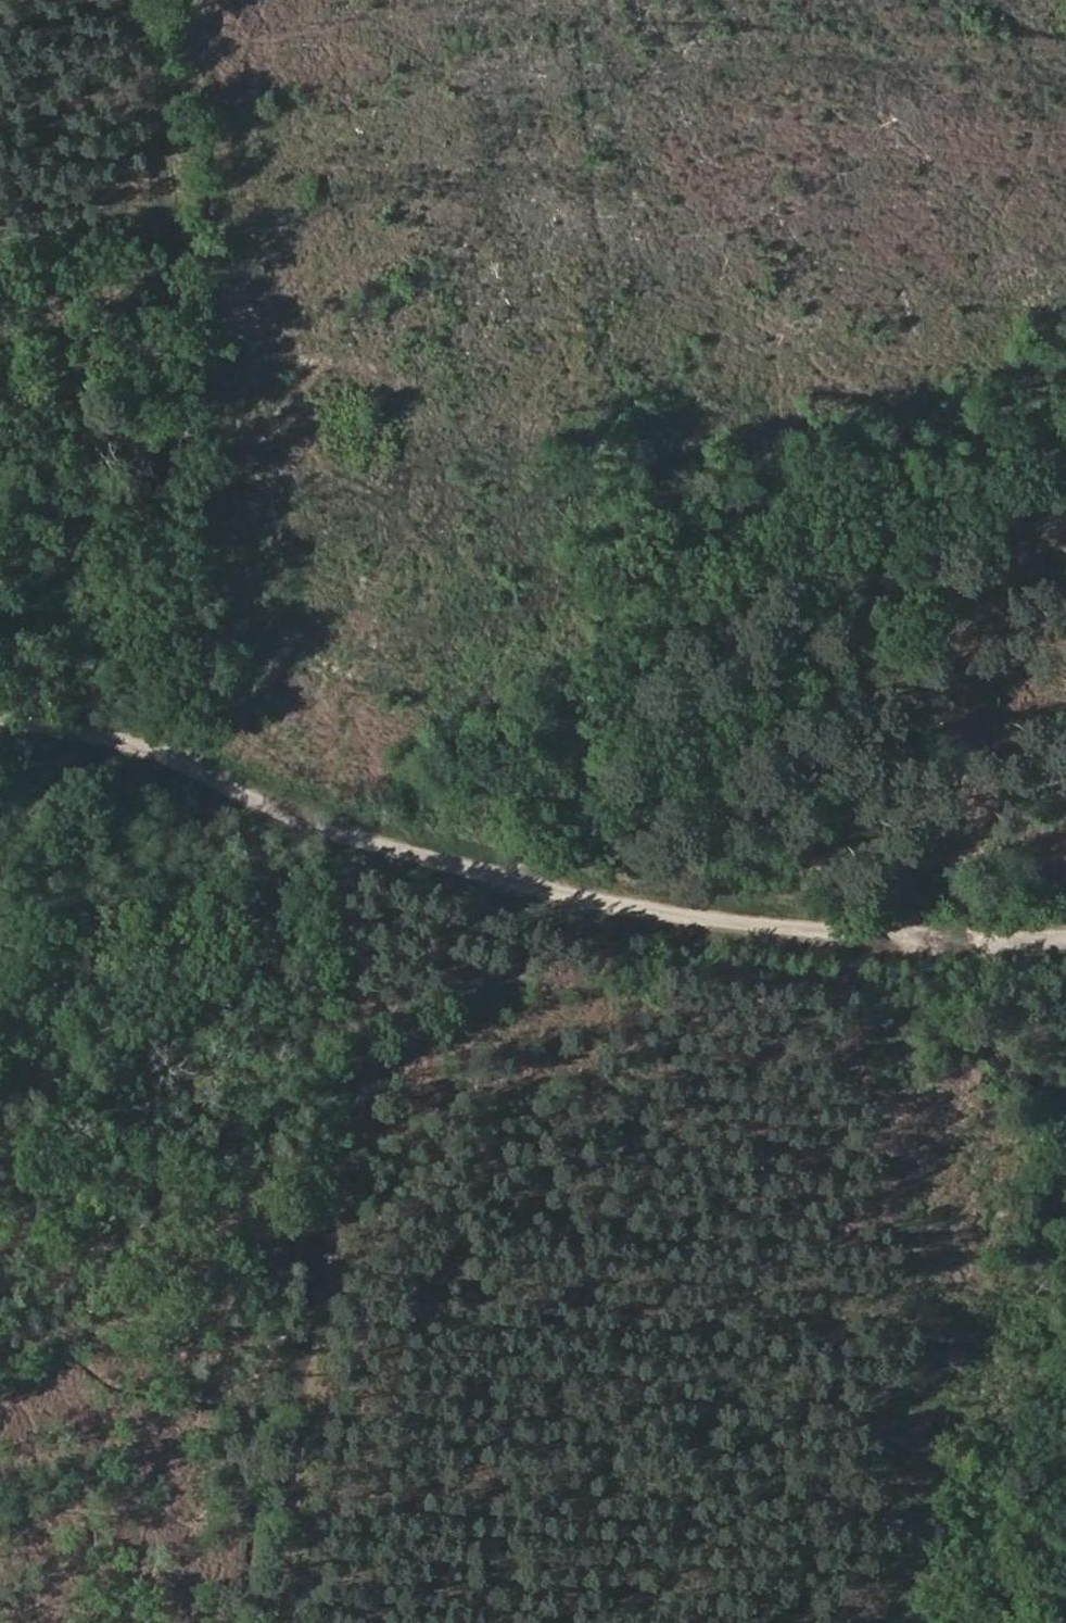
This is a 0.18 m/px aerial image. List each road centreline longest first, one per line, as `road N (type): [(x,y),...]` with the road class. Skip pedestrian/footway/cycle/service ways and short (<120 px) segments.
road 1 (track): [(1065,946),(620,930),(321,830),(57,727),(0,725)]

